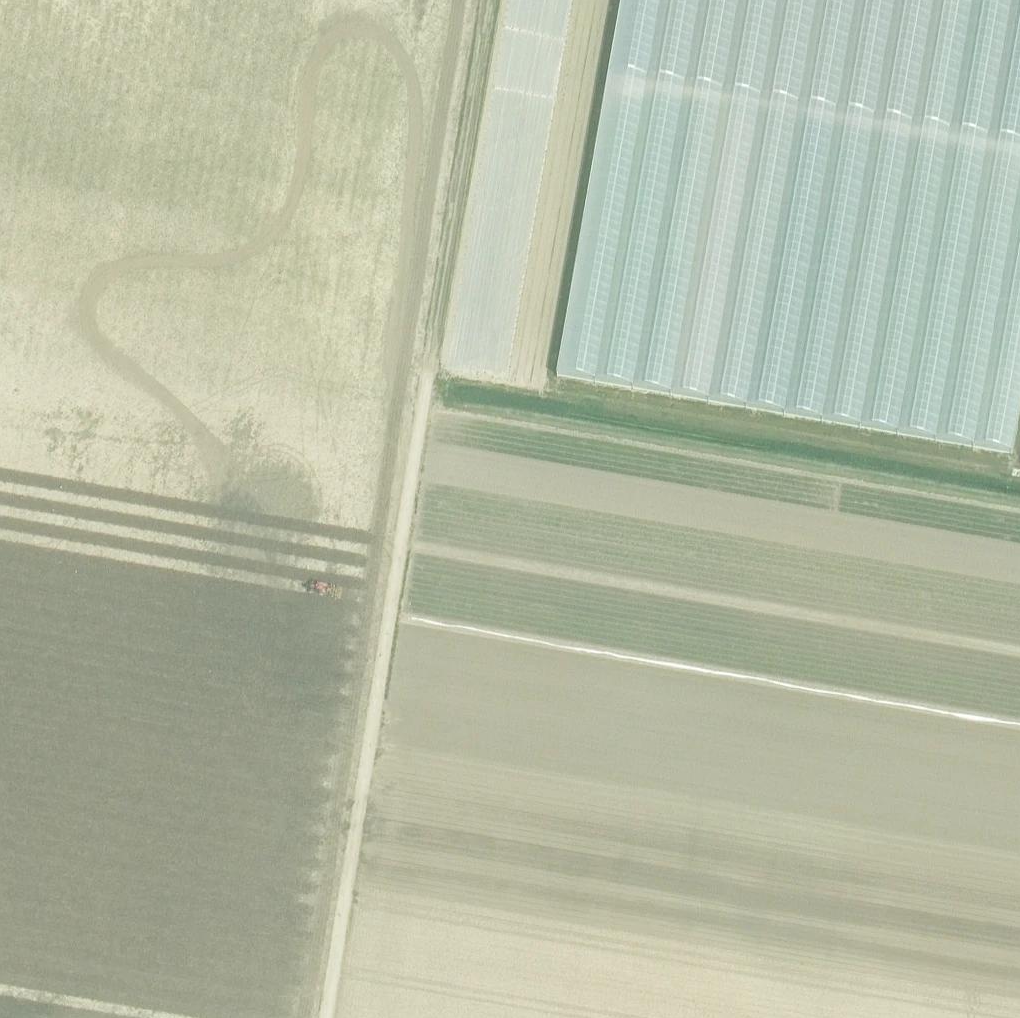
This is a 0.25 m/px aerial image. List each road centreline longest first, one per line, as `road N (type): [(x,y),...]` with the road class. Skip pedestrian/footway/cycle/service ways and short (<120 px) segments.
road 1 (track): [(326,1017),(486,0)]

